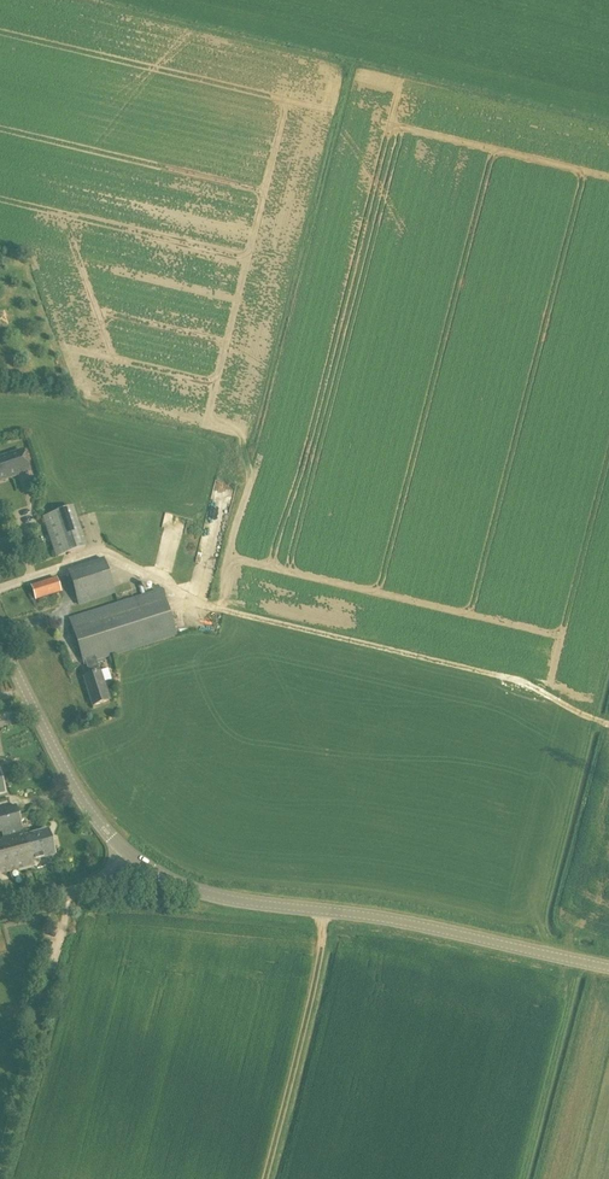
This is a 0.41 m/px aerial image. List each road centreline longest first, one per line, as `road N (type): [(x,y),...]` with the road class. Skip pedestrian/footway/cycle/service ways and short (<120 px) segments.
road 1 (tertiary): [(608,967),(412,926),(214,897),(131,857)]
road 2 (tertiary): [(131,857),(83,802),(0,637)]
road 3 (track): [(63,893),(27,1061)]
road 4 (unclassified): [(131,857),(86,887),(0,908)]

